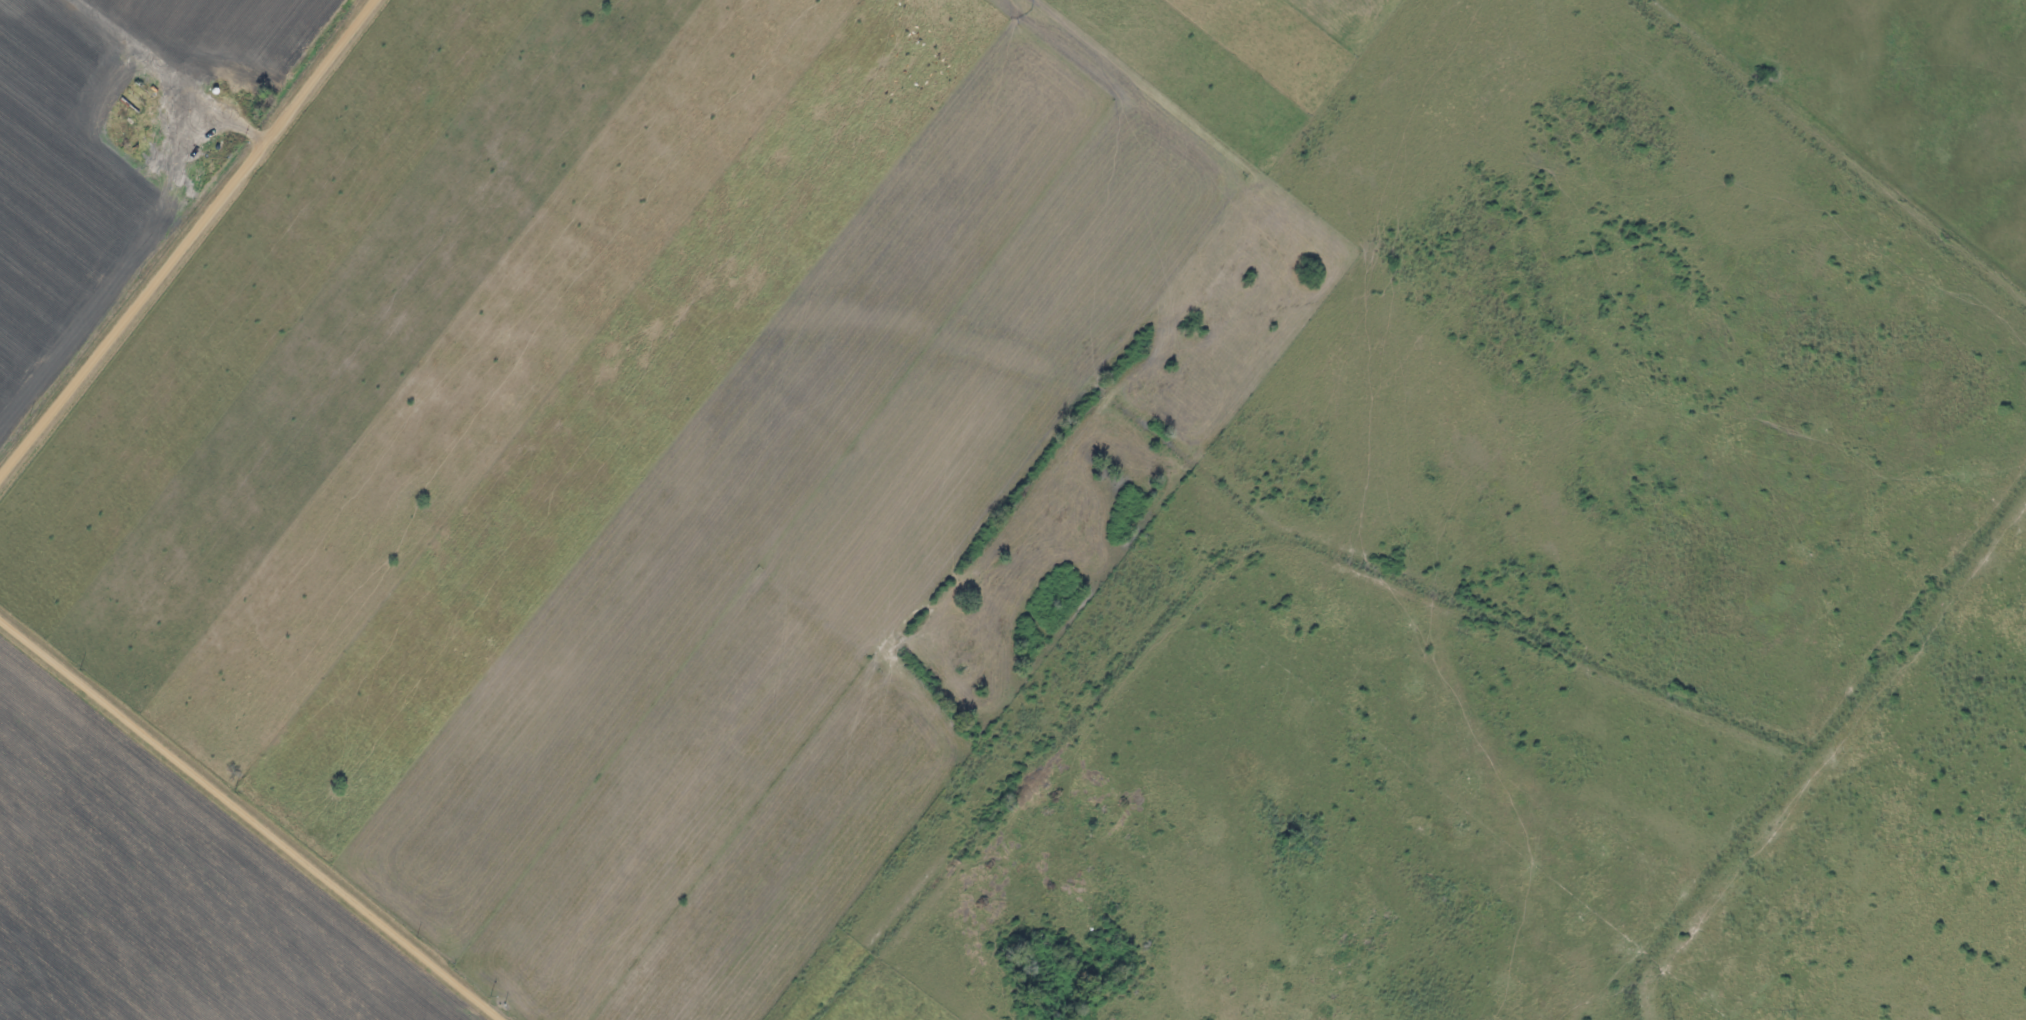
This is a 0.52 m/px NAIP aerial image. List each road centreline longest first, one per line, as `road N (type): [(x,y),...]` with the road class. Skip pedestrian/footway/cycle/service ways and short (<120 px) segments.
road 1 (residential): [(505,1019),(0,615)]
road 2 (residential): [(375,0),(0,478)]

